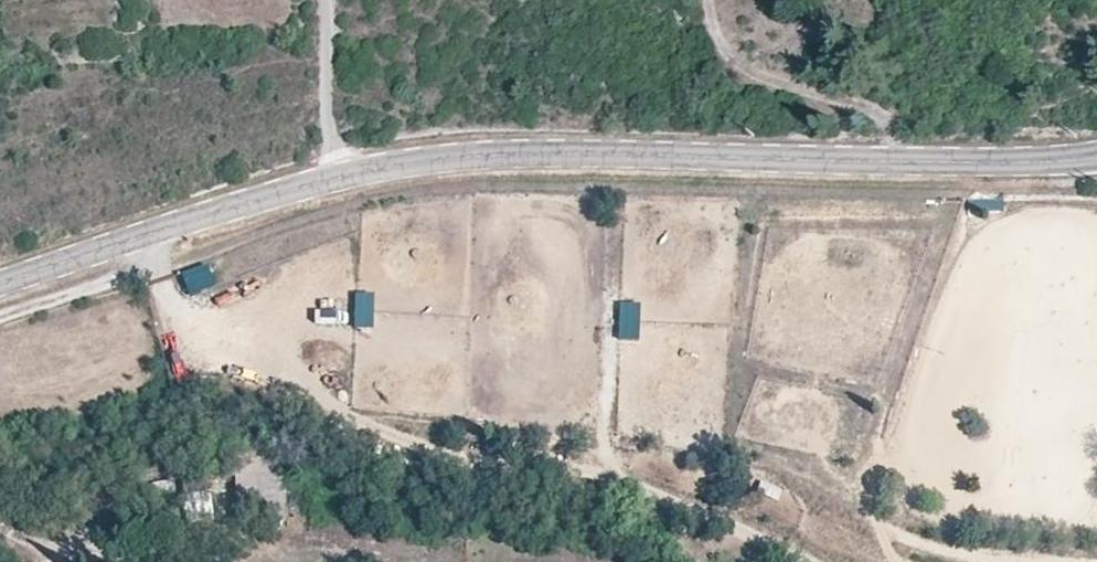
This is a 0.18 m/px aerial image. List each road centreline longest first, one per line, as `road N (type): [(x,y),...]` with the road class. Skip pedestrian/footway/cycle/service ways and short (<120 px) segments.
road 1 (tertiary): [(1096,157),(1049,164),(515,155),(428,163),(202,213),(0,281)]
road 2 (track): [(888,160),(883,113),(740,65),(709,26),(705,0)]
road 3 (track): [(325,0),(326,129),(338,178)]

